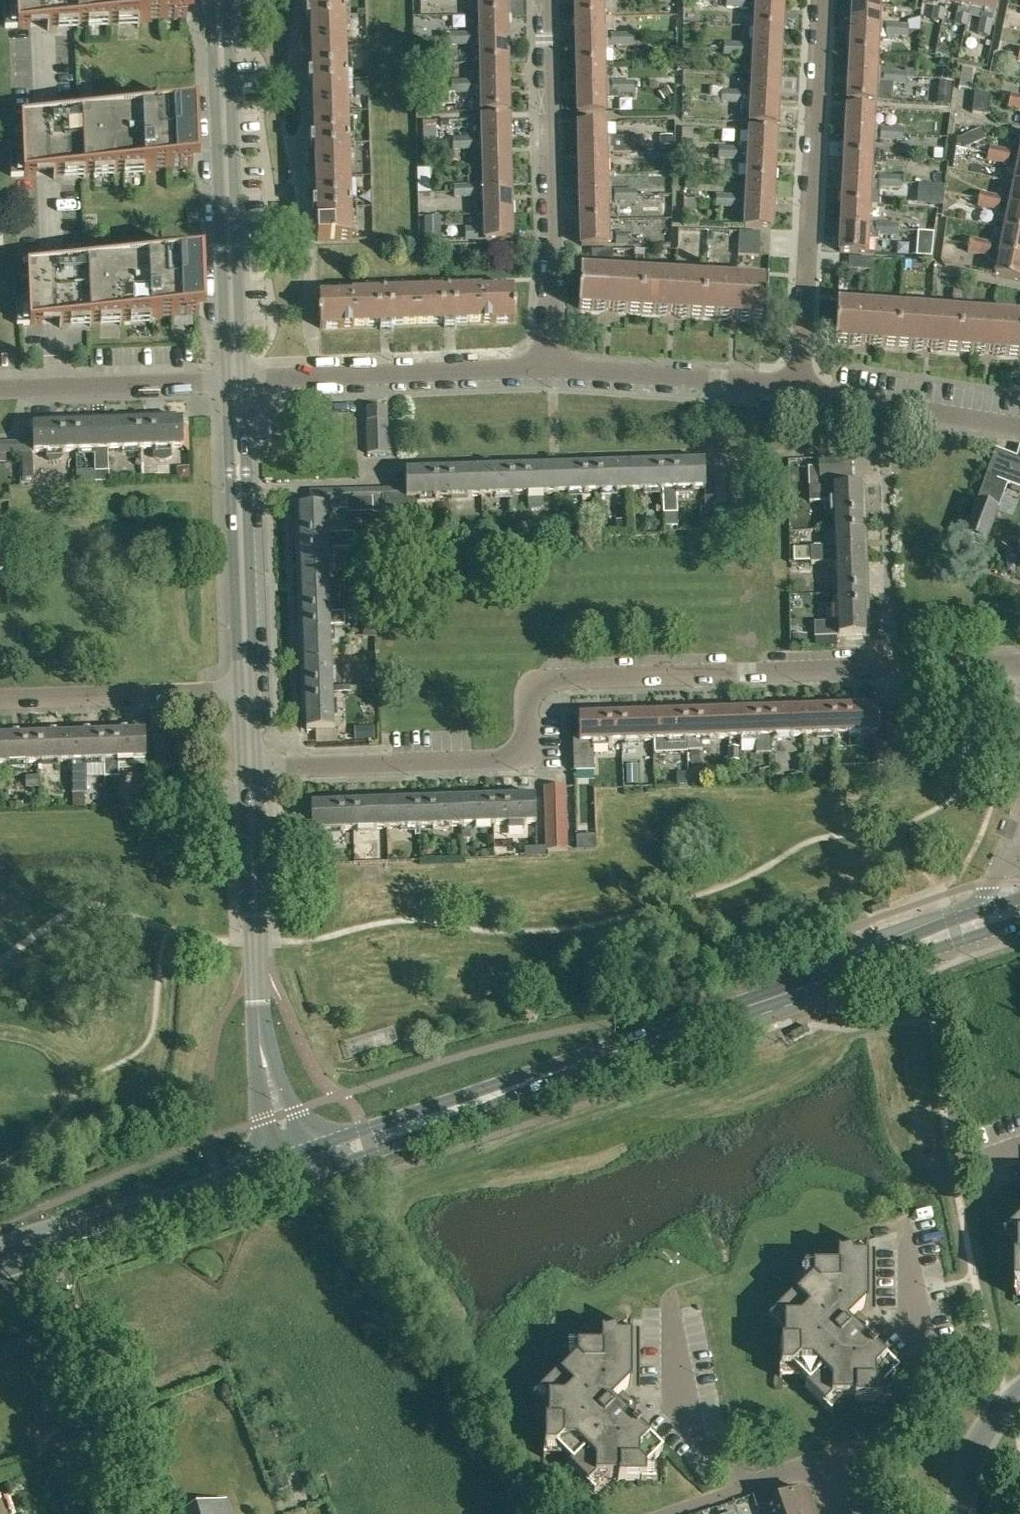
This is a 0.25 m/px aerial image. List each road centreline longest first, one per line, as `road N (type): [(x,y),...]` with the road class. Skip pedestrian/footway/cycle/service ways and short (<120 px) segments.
road 1 (residential): [(1019,663),(542,680),(526,695),(527,752),(516,763),(250,771)]
road 2 (secondary): [(298,1166),(1019,909)]
road 3 (unclassified): [(298,1166),(265,1056),(250,771)]
road 4 (unclassified): [(805,389),(828,0)]
road 5 (unclassified): [(234,381),(218,0)]
road 6 (unclassified): [(555,369),(545,0)]
road 7 (residential): [(812,1460),(928,1414),(934,1377),(906,1216)]
road 8 (unclassified): [(555,369),(234,381)]
road 9 (unclassified): [(247,690),(234,381)]
road 10 (residential): [(139,1513),(46,1250)]
road 11 (secondary): [(46,1250),(298,1166)]
road 12 (unclassified): [(805,389),(555,369)]
road 13 (residential): [(0,703),(247,690)]
road 14 (residential): [(0,389),(234,381)]
road 15 (residential): [(753,1483),(671,1414),(671,1300)]
road 16 (residential): [(1019,427),(805,389)]
road 17 (residential): [(969,1513),(990,1442),(1019,1394)]

